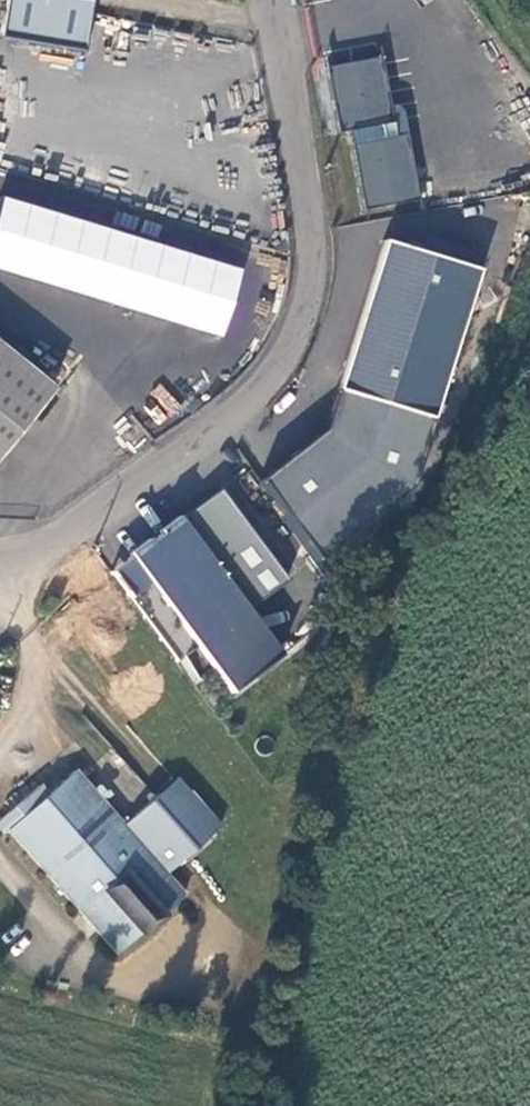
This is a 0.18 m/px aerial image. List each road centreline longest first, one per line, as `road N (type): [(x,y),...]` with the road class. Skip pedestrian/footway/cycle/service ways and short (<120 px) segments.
road 1 (unclassified): [(266,0),(307,211),(308,275),(296,339),(232,408),(33,564),(0,573)]

